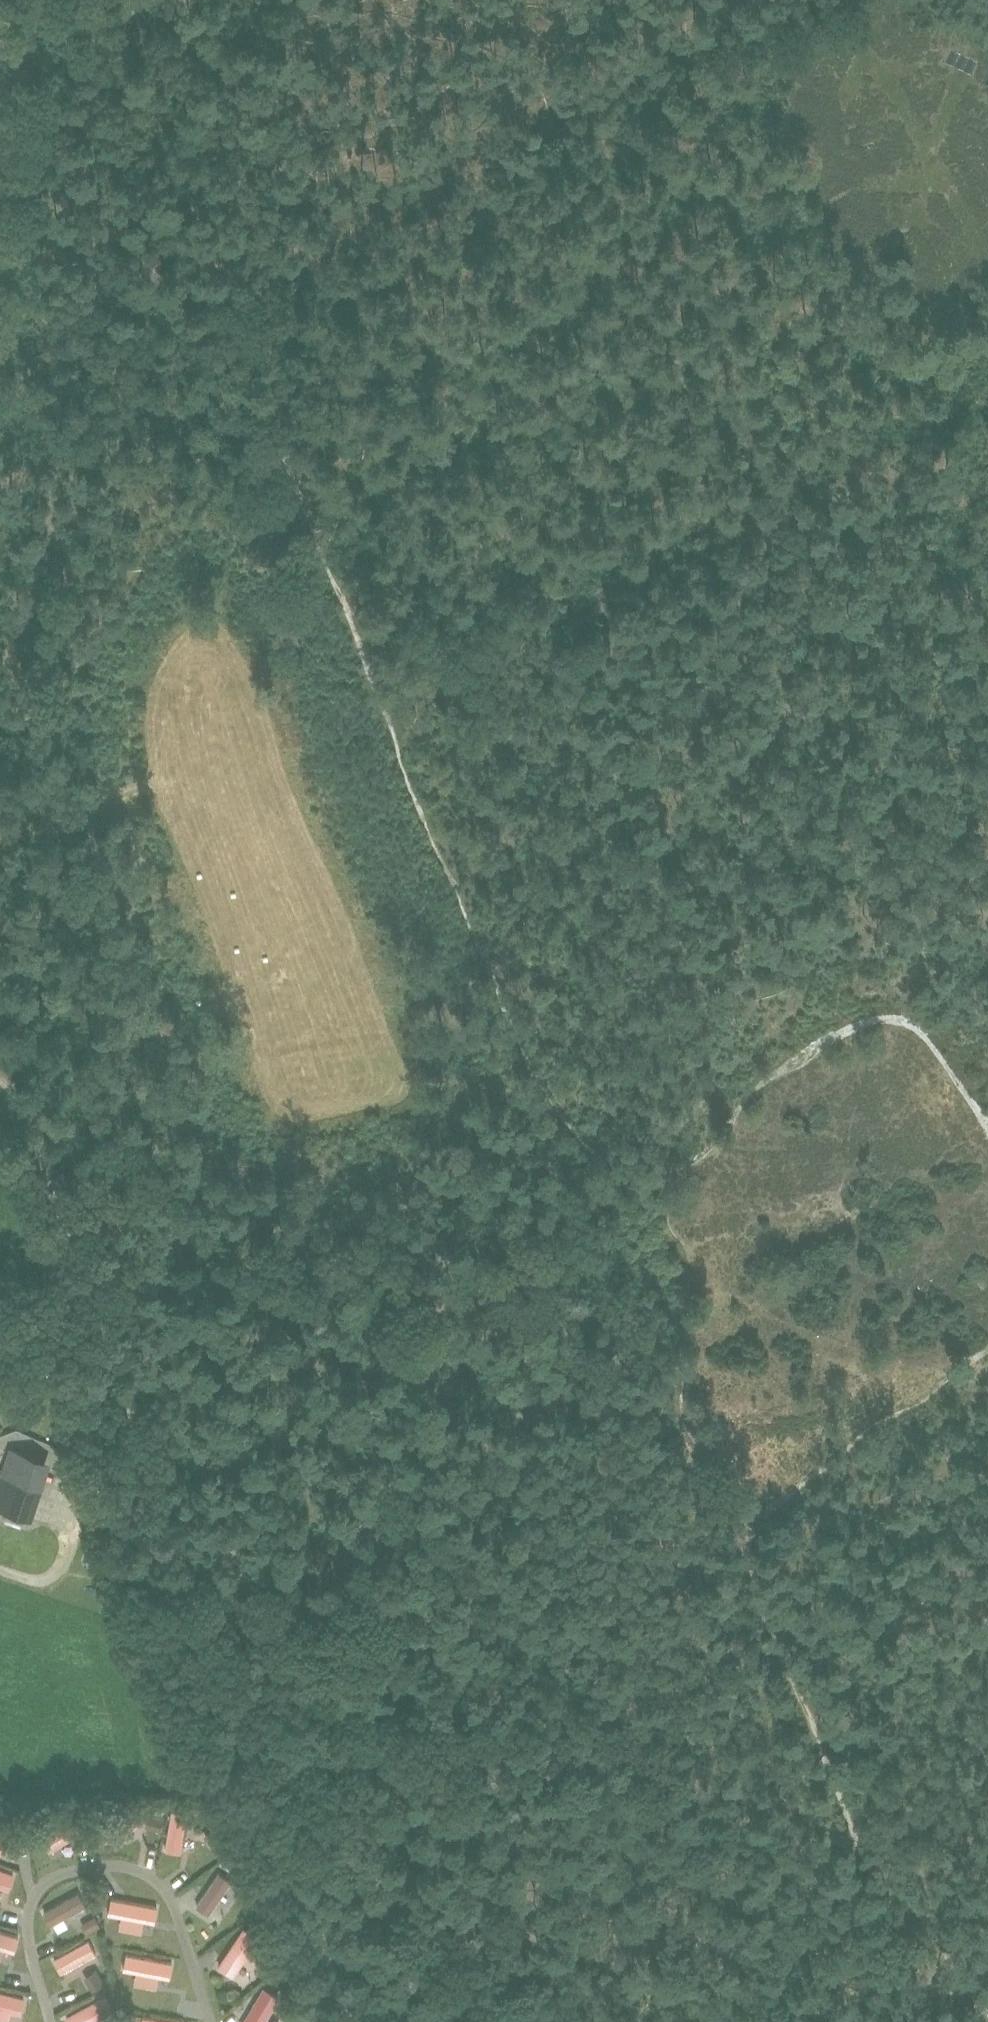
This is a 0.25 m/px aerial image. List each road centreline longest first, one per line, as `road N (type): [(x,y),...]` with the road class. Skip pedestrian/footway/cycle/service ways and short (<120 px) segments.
road 1 (track): [(350,2021),(189,1587),(29,1121),(0,1077)]

